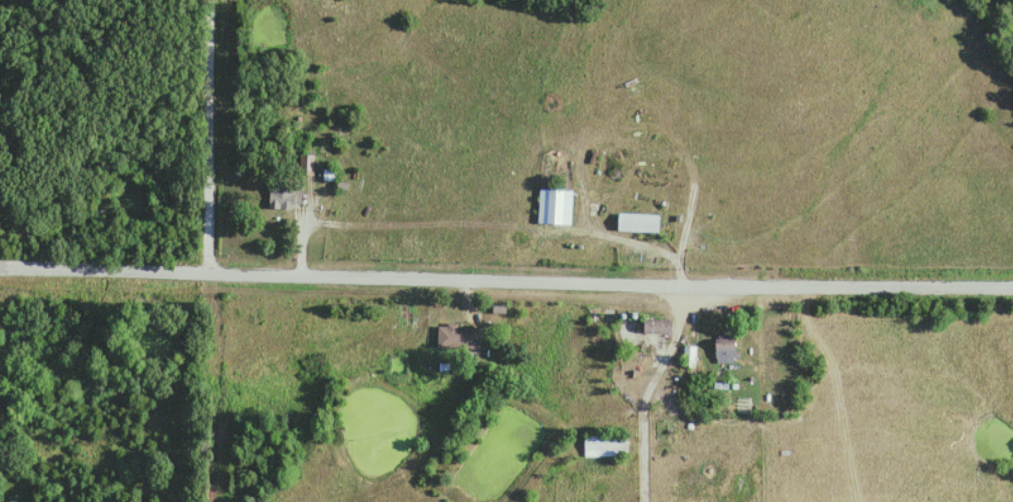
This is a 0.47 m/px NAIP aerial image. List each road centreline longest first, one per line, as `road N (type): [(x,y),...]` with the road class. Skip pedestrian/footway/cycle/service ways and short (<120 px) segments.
road 1 (residential): [(1012,287),(677,288),(0,264)]
road 2 (residential): [(648,501),(640,410),(677,329),(677,258),(571,231)]
road 3 (residential): [(205,271),(208,0)]

